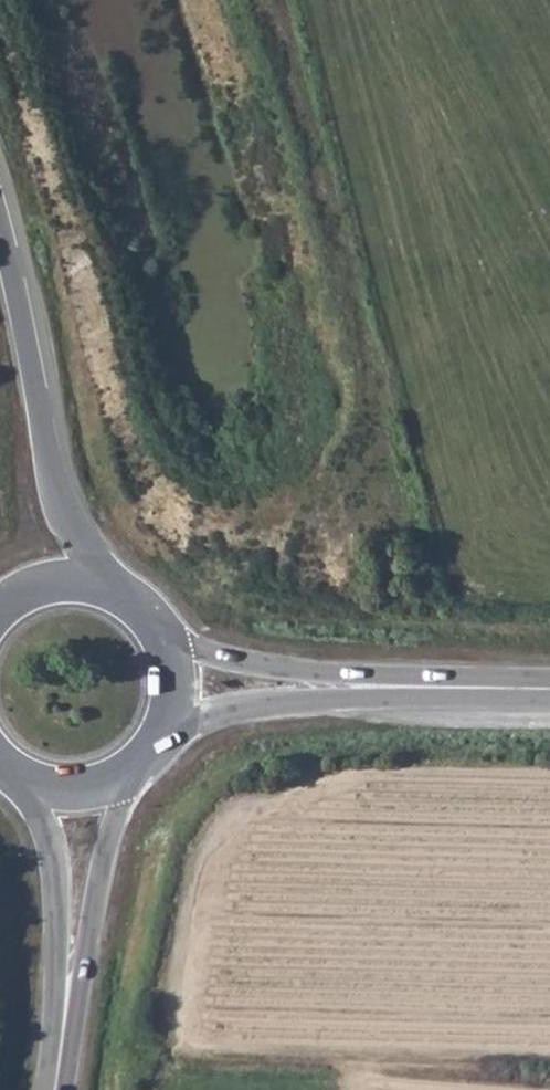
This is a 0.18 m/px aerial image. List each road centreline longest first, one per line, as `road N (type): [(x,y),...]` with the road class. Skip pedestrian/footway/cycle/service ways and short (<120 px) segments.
road 1 (trunk): [(110,593),(60,508),(0,223)]
road 2 (tertiary): [(54,1086),(127,773)]
road 3 (tertiary): [(31,782),(51,842),(57,901),(54,1086)]
road 4 (secondary): [(382,686),(224,661),(162,642)]
road 5 (secondary): [(163,730),(231,707),(382,686)]
road 6 (secondary): [(382,686),(549,691)]

